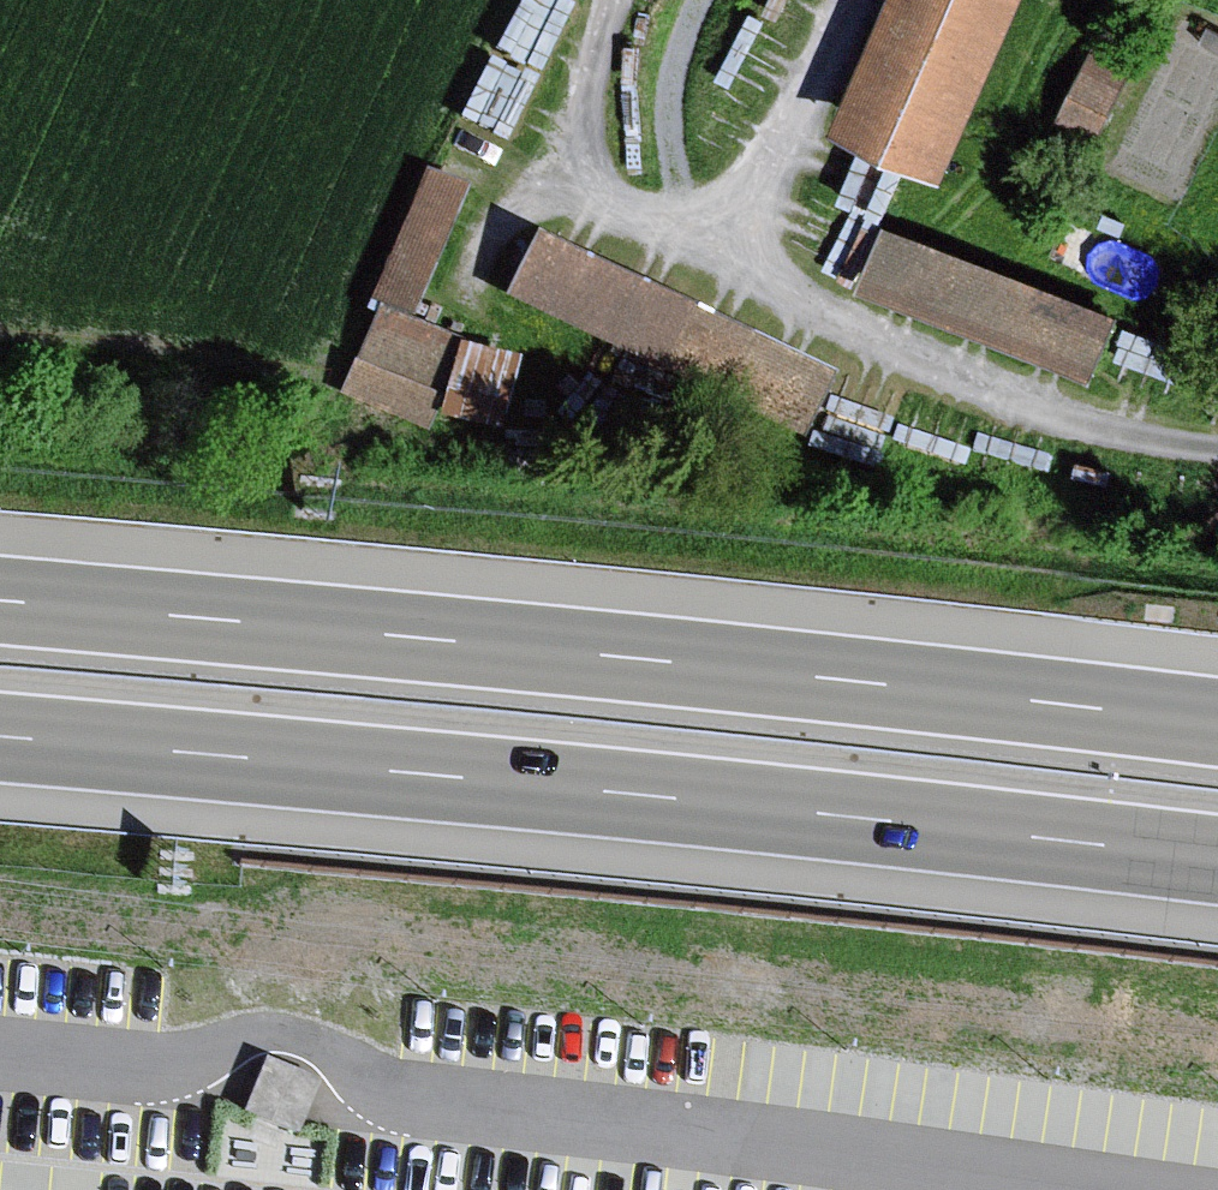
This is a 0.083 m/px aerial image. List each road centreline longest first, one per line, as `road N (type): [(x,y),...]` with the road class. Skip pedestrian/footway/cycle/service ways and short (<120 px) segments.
road 1 (motorway): [(0,737),(1217,859)]
road 2 (motorway): [(1217,724),(0,603)]
road 3 (track): [(613,0),(581,134),(589,174),(624,210),(725,275)]
road 4 (track): [(725,275),(853,0)]

